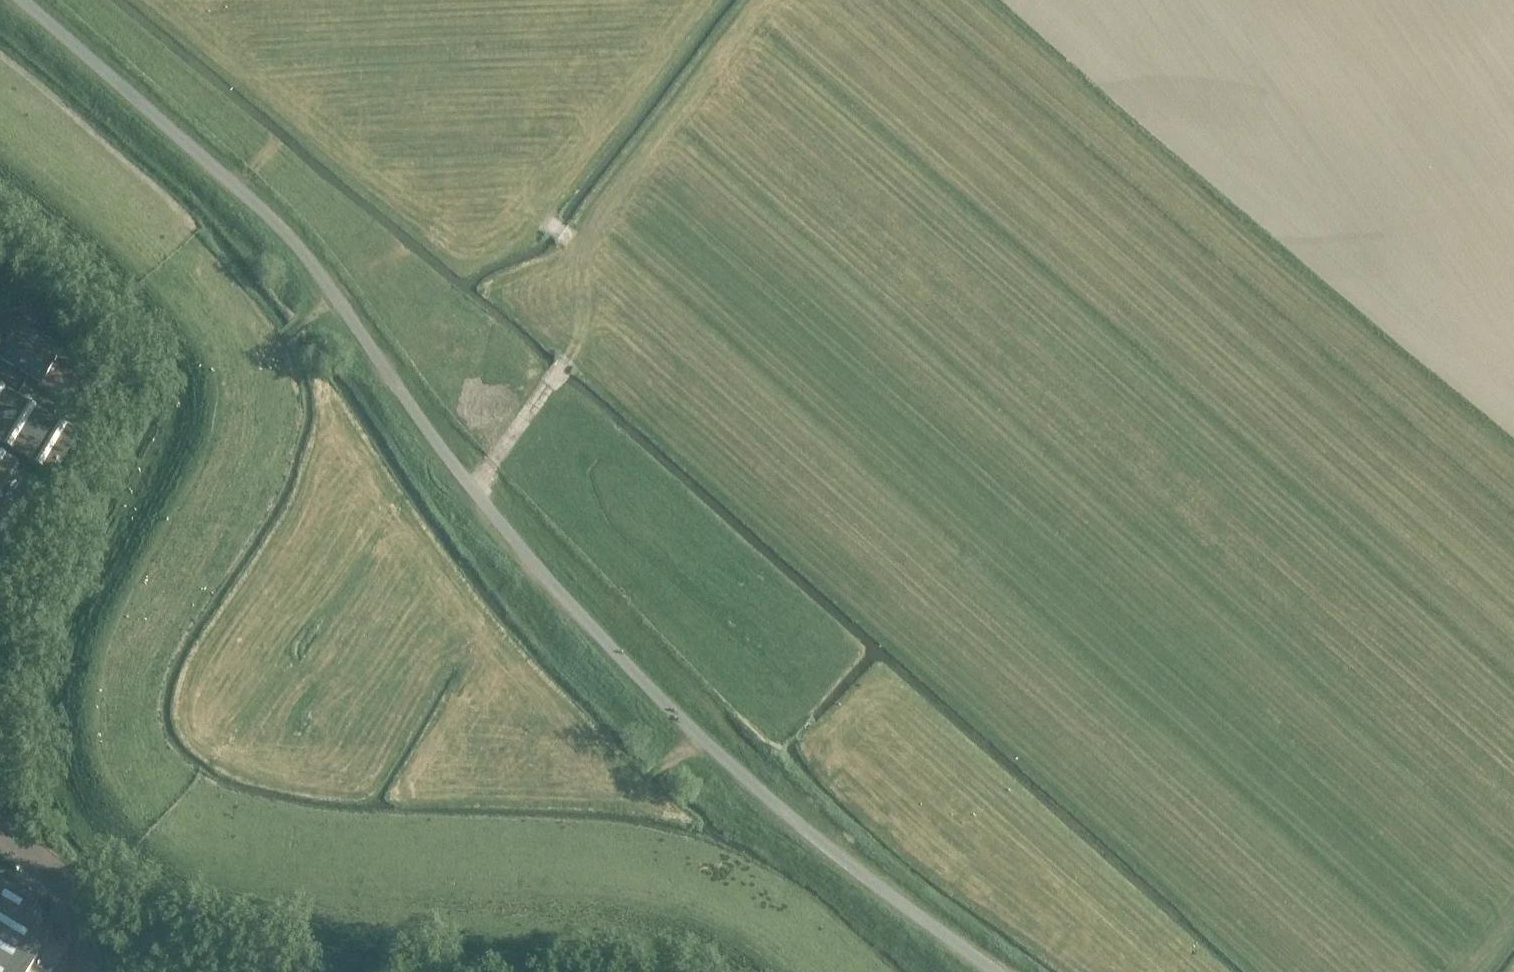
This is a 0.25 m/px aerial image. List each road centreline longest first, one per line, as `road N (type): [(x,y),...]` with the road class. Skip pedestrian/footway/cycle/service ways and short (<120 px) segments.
road 1 (track): [(474,486),(580,340),(589,273),(571,235),(523,203)]
road 2 (unclassified): [(62,971),(68,932),(52,895),(0,847)]
road 3 (track): [(332,299),(283,340),(210,367)]

